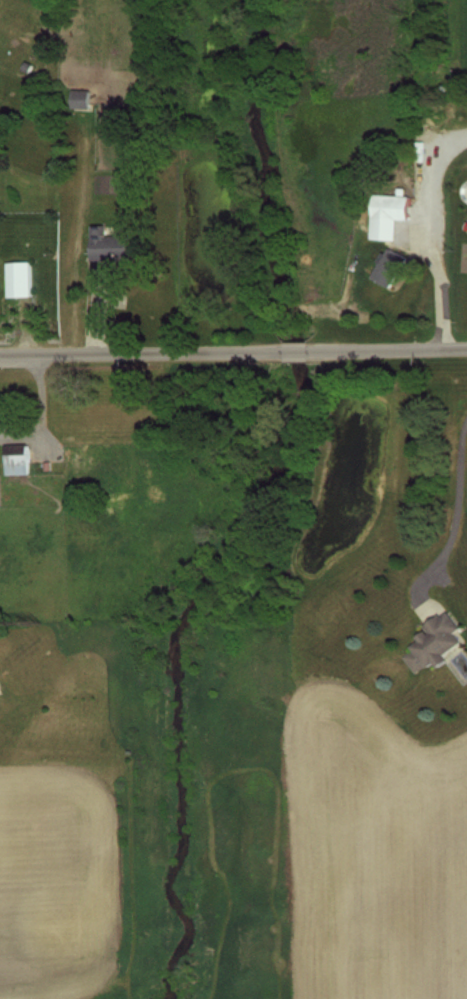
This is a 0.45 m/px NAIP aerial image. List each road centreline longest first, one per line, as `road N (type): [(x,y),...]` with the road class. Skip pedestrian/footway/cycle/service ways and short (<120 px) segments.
road 1 (residential): [(0,353),(283,348)]
road 2 (residential): [(304,347),(466,344)]

